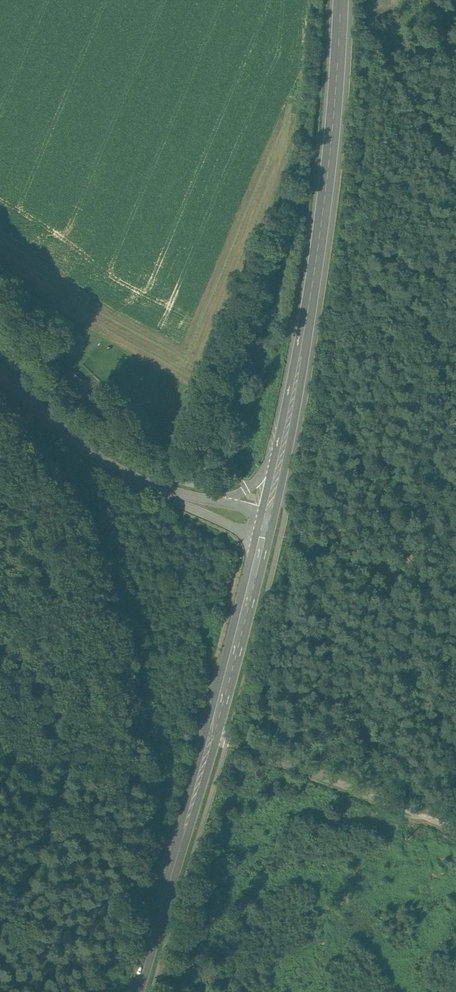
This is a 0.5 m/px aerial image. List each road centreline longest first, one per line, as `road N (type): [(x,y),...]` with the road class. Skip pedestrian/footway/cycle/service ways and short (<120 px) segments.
road 1 (primary): [(136,991),(215,733),(266,526)]
road 2 (primary): [(282,453),(322,218),(342,0)]
road 3 (track): [(455,829),(230,739)]
road 4 (unclassified): [(0,372),(108,465),(195,503)]
road 5 (track): [(0,465),(14,484),(74,675)]

